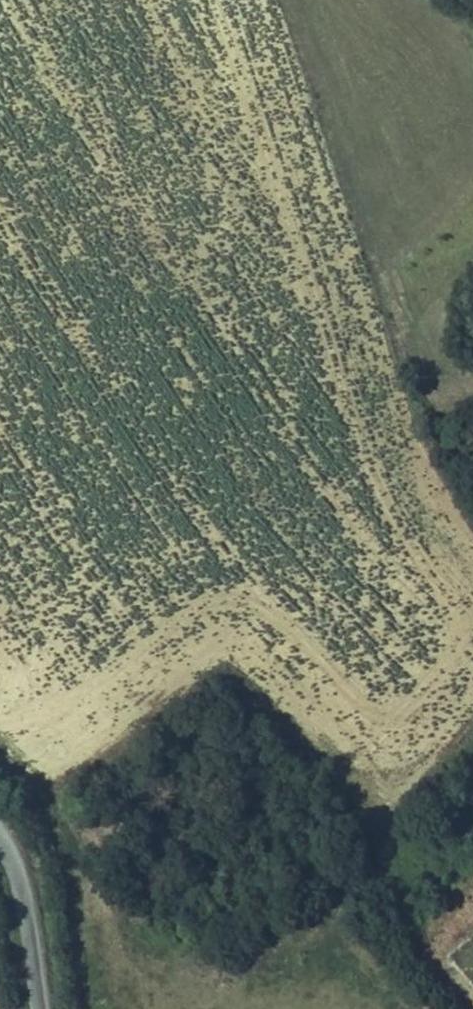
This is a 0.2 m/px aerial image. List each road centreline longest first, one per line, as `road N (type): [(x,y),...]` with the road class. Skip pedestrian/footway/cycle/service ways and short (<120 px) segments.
road 1 (tertiary): [(45,1008),(36,911),(0,835)]

